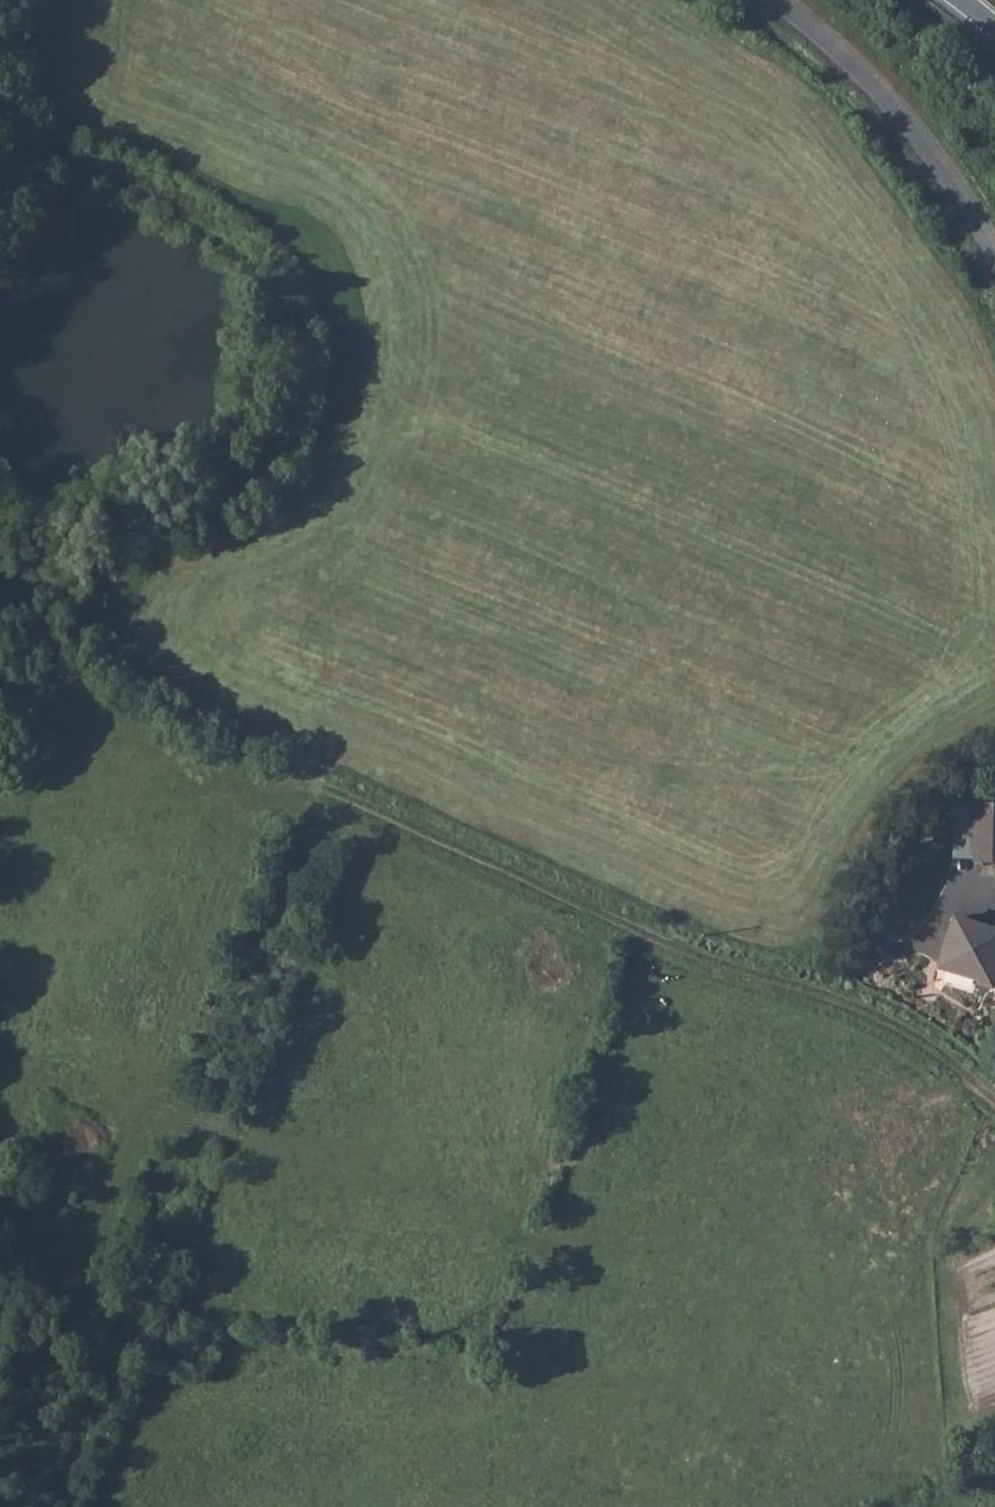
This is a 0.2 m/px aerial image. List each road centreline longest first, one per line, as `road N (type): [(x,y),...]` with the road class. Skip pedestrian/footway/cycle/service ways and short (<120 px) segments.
road 1 (track): [(994,1098),(882,1025),(326,796)]
road 2 (unclassified): [(770,0),(858,67),(923,140),(994,255)]

